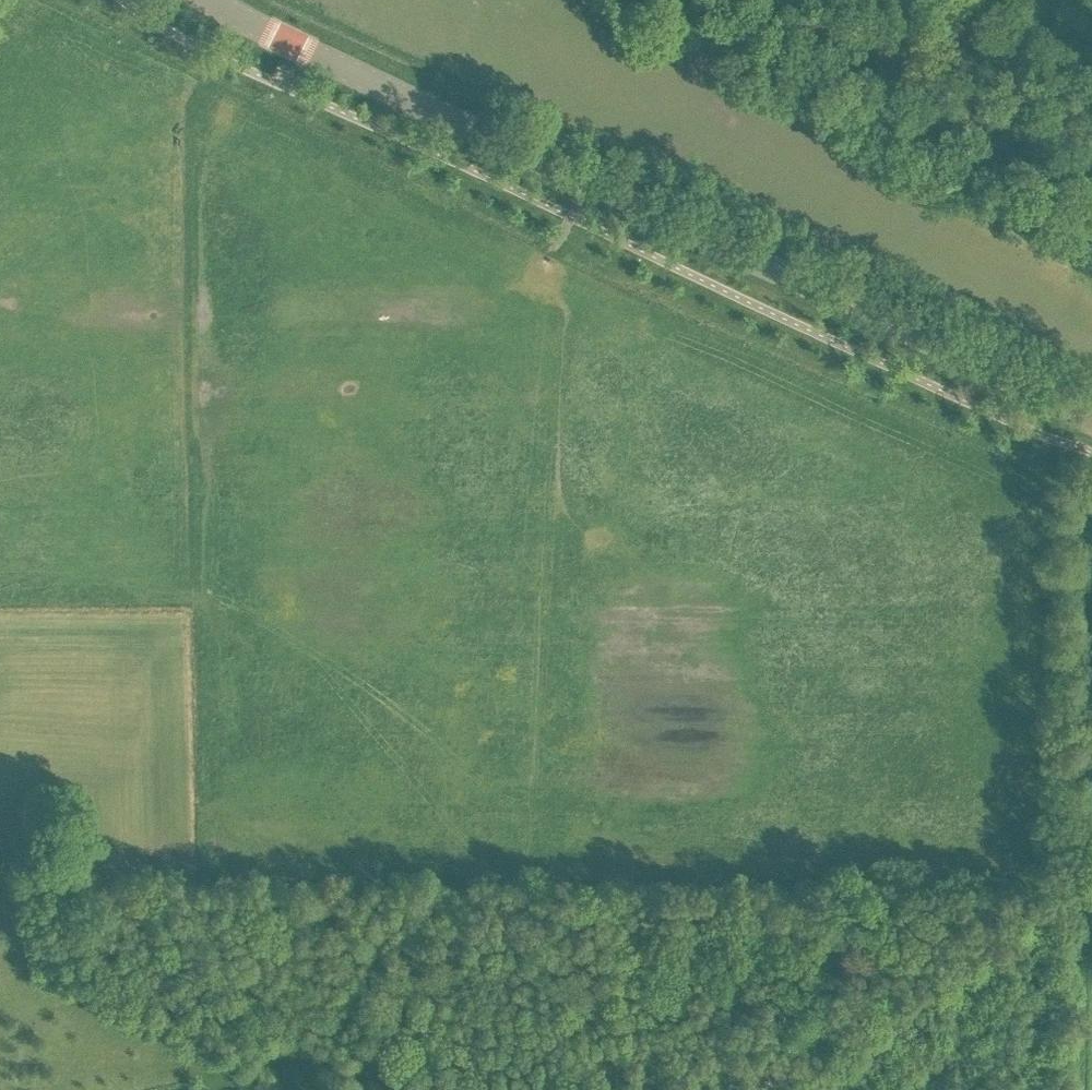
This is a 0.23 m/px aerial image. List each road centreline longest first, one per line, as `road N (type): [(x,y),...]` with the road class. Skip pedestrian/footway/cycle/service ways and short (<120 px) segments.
road 1 (secondary): [(1091,425),(202,0)]

